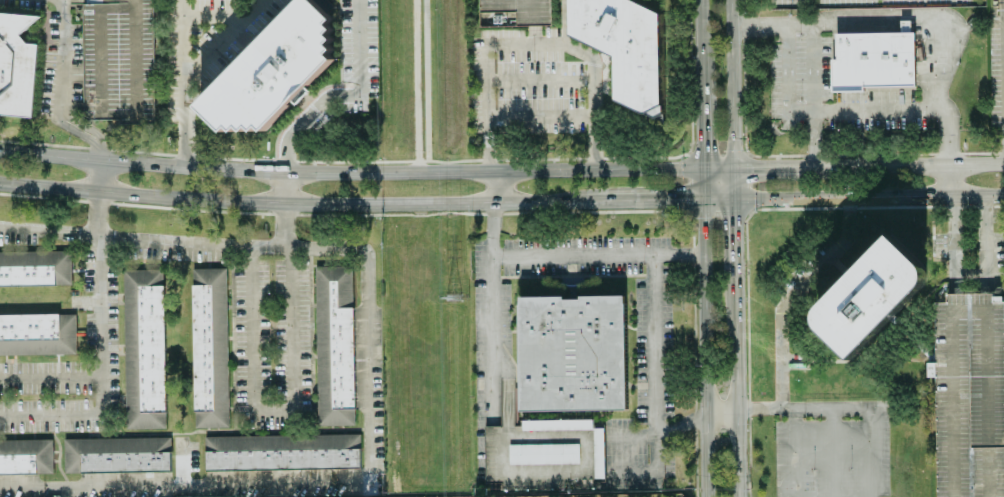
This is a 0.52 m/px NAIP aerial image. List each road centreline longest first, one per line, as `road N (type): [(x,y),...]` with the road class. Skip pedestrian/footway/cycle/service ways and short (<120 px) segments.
road 1 (secondary): [(701,169),(284,170),(0,150)]
road 2 (secondary): [(0,184),(280,206),(604,204)]
road 3 (secondary): [(700,199),(705,496)]
road 4 (secondary): [(735,198),(1003,195)]
road 5 (secondary): [(738,496),(735,271)]
road 6 (secondary): [(1003,164),(799,168)]
road 7 (track): [(429,170),(425,0)]
road 8 (secondary): [(733,169),(730,0)]
road 9 (secondary): [(604,204),(735,198)]

